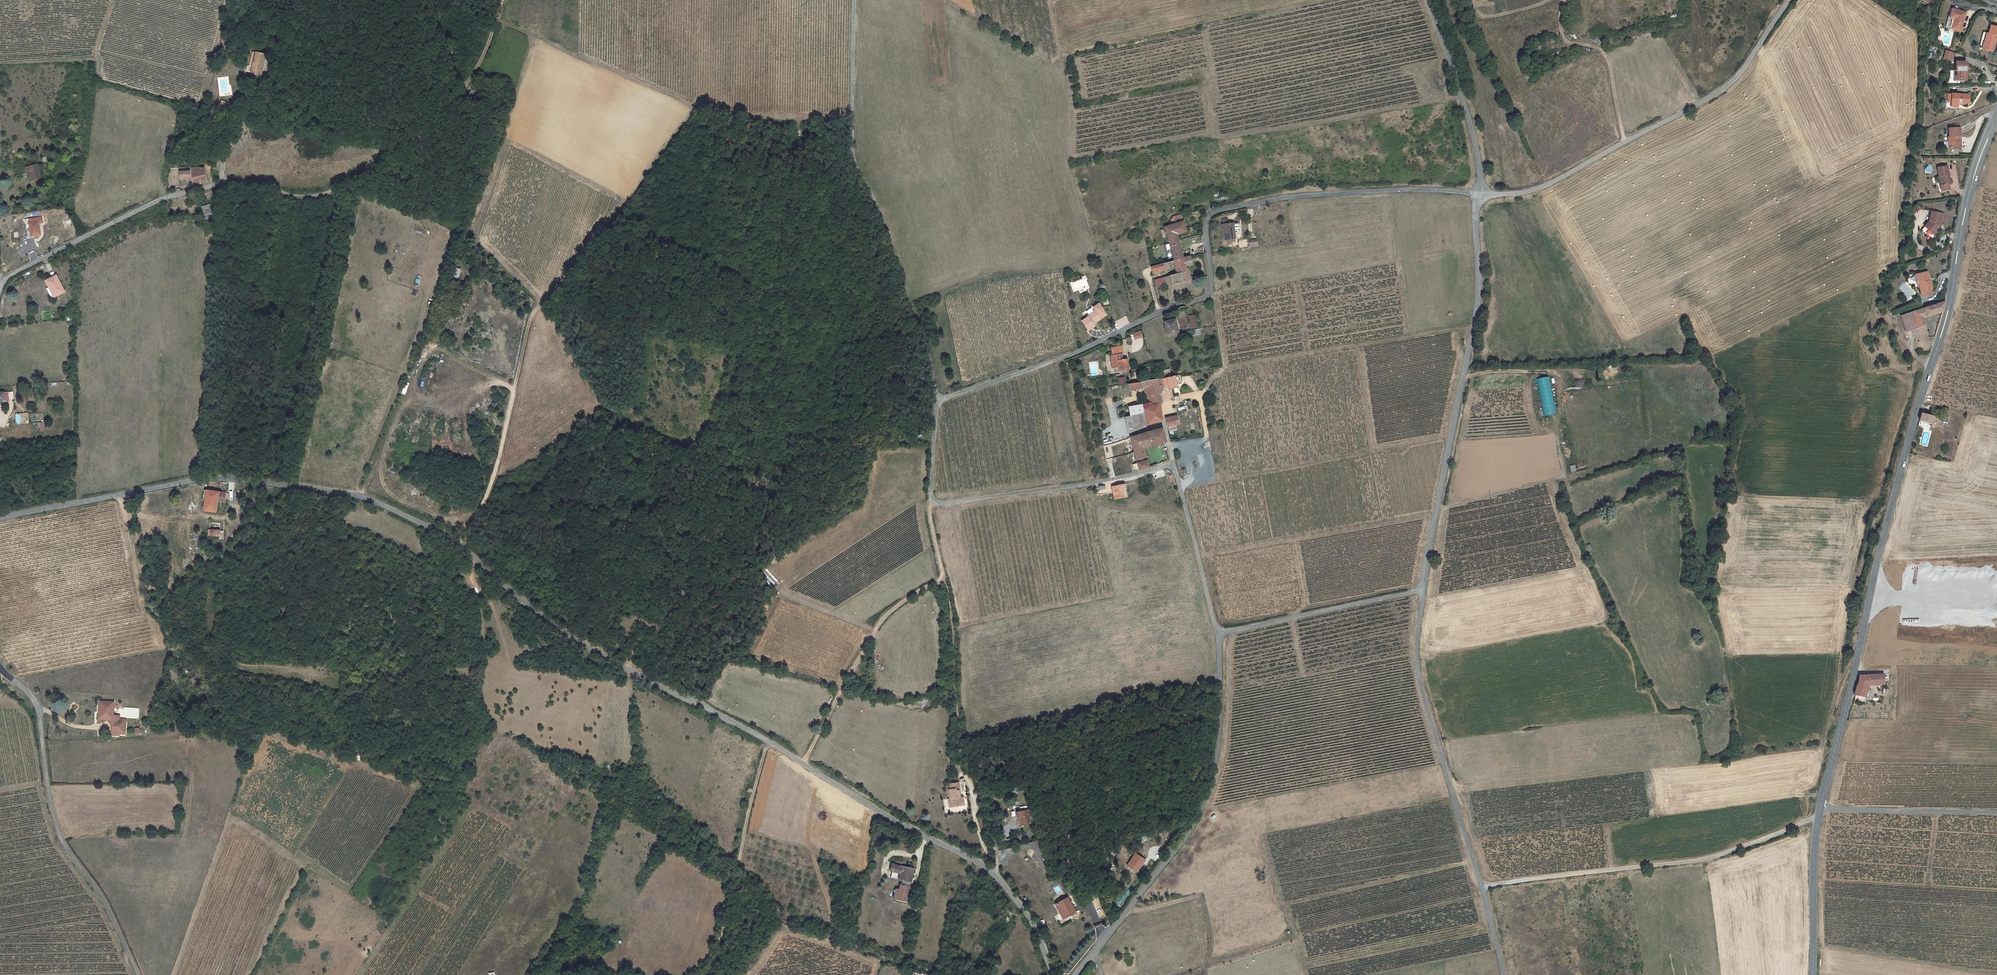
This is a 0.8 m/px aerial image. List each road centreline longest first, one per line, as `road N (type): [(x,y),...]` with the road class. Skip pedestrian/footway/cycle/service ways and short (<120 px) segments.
road 1 (track): [(1075,974),(1203,806),(1220,720),(1218,633),(1173,463),(1105,482),(932,503),(932,371),(854,156),(854,0)]
road 2 (unclassified): [(0,517),(218,478),(375,501),(467,550),(529,604),(628,671),(978,863),(1037,930),(1054,974)]
road 3 (track): [(695,106),(533,316),(467,550),(475,588),(497,625),(486,703),(501,723),(627,689),(628,671)]
road 4 (tertiary): [(1820,807),(1947,312),(1963,214),(1996,116)]
road 5 (residential): [(938,397),(1074,354),(1205,300),(1212,288),(1205,223),(1224,209),(1411,189),(1479,193)]
road 6 (unclassified): [(1479,193),(1473,328),(1423,589)]
road 7 (unclassified): [(1423,589),(1420,685),(1504,974)]
road 8 (track): [(1173,463),(1170,445),(1205,439),(1200,398),(1225,369),(1473,328)]
road 9 (residential): [(1791,0),(1720,90),(1544,186),(1479,193)]
road 10 (track): [(227,182),(300,196),(359,180),(463,89),(504,0)]
road 11 (track): [(1818,817),(1709,859),(1482,887)]
road 12 (track): [(496,22),(536,40),(474,222),(481,243)]
road 13 (unclassified): [(138,974),(105,899),(63,842),(43,740)]
road 14 (residential): [(0,287),(159,200),(227,182)]
road 15 (track): [(914,974),(760,922),(704,974)]
road 16 (track): [(941,581),(880,621),(803,764)]
road 17 (track): [(772,744),(715,963)]
road 18 (unclassified): [(1423,589),(1218,633)]
road 19 (unclassified): [(1426,0),(1476,145),(1479,193)]
road 20 (track): [(947,0),(1061,61),(1049,0)]
road 21 (unclassified): [(1996,813),(1820,807)]
road 22 (track): [(1624,143),(1607,58),(1566,40),(1565,0)]
road 23 (tertiary): [(1812,974),(1820,807)]
road 24 (track): [(1437,510),(1559,476)]

